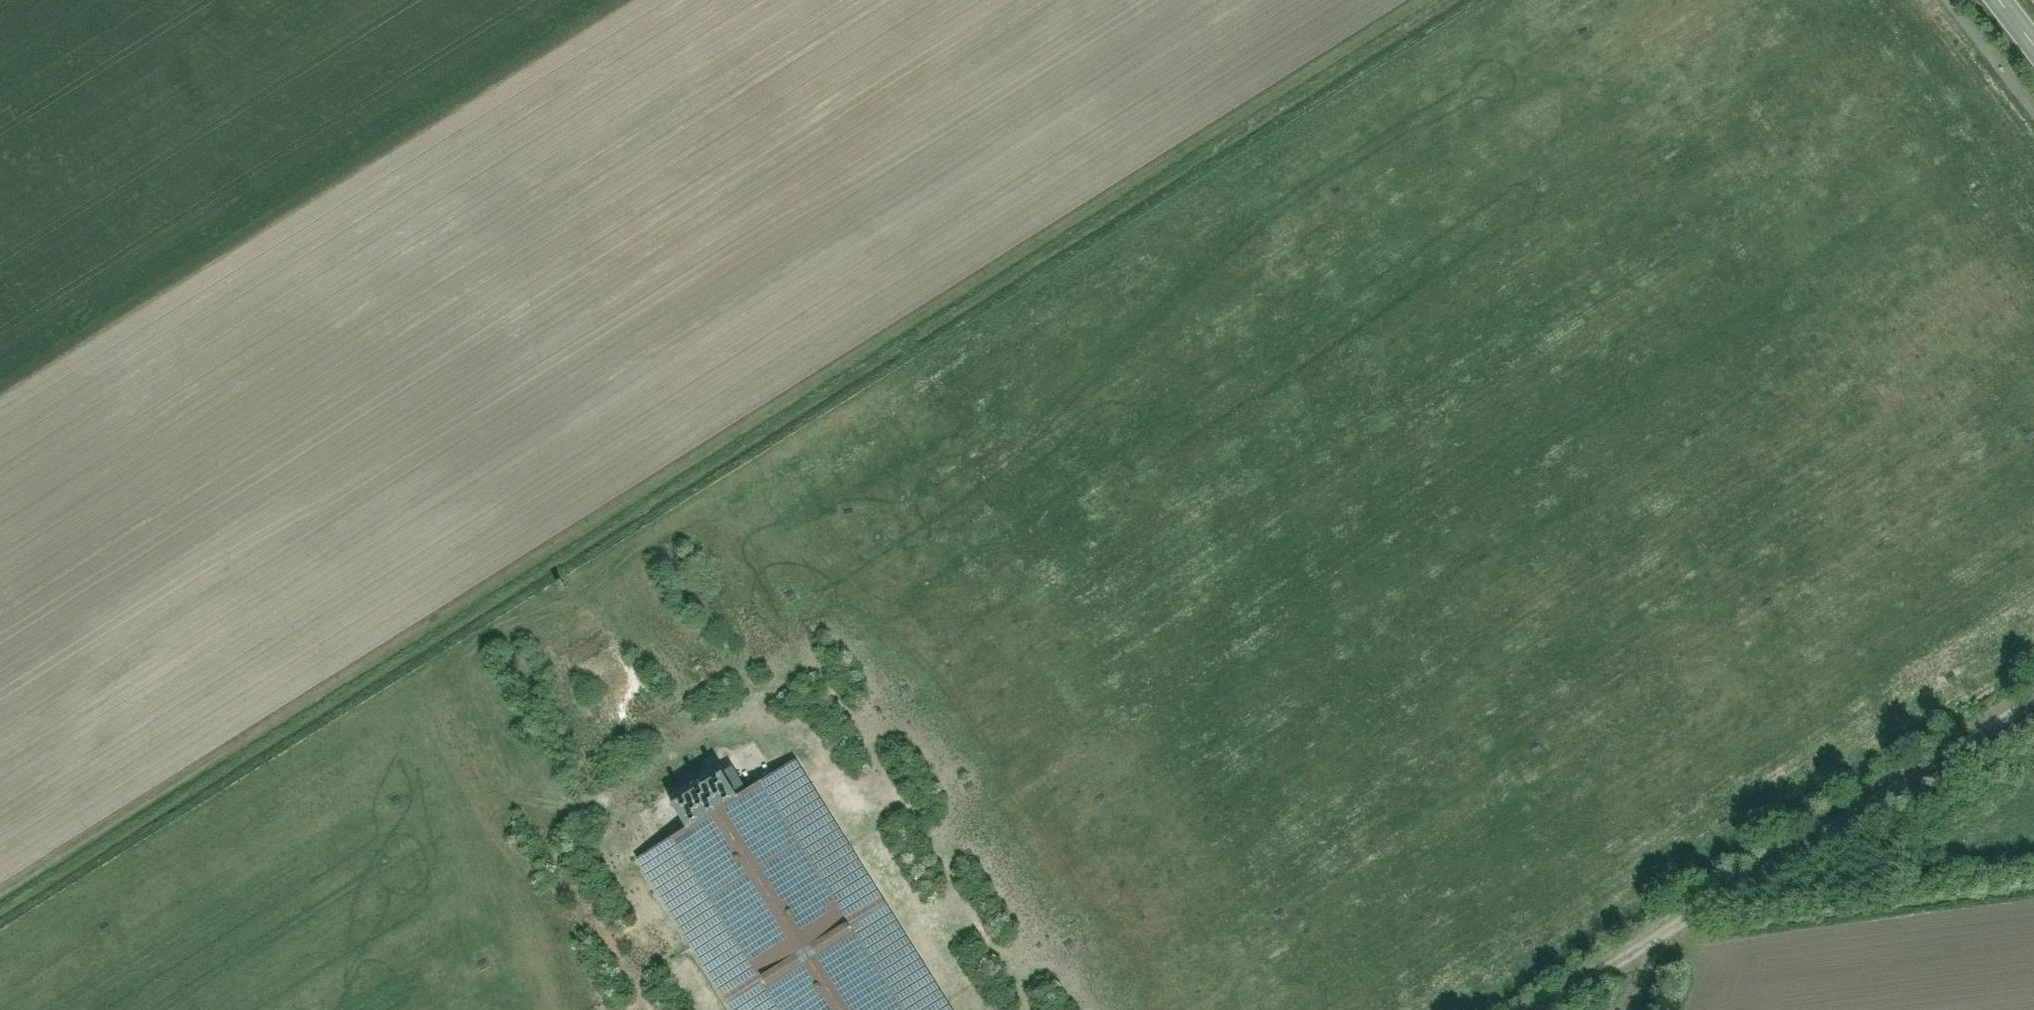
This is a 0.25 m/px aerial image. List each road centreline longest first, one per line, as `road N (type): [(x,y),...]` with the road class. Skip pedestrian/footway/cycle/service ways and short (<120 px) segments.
road 1 (track): [(1536,1009),(2033,697)]

